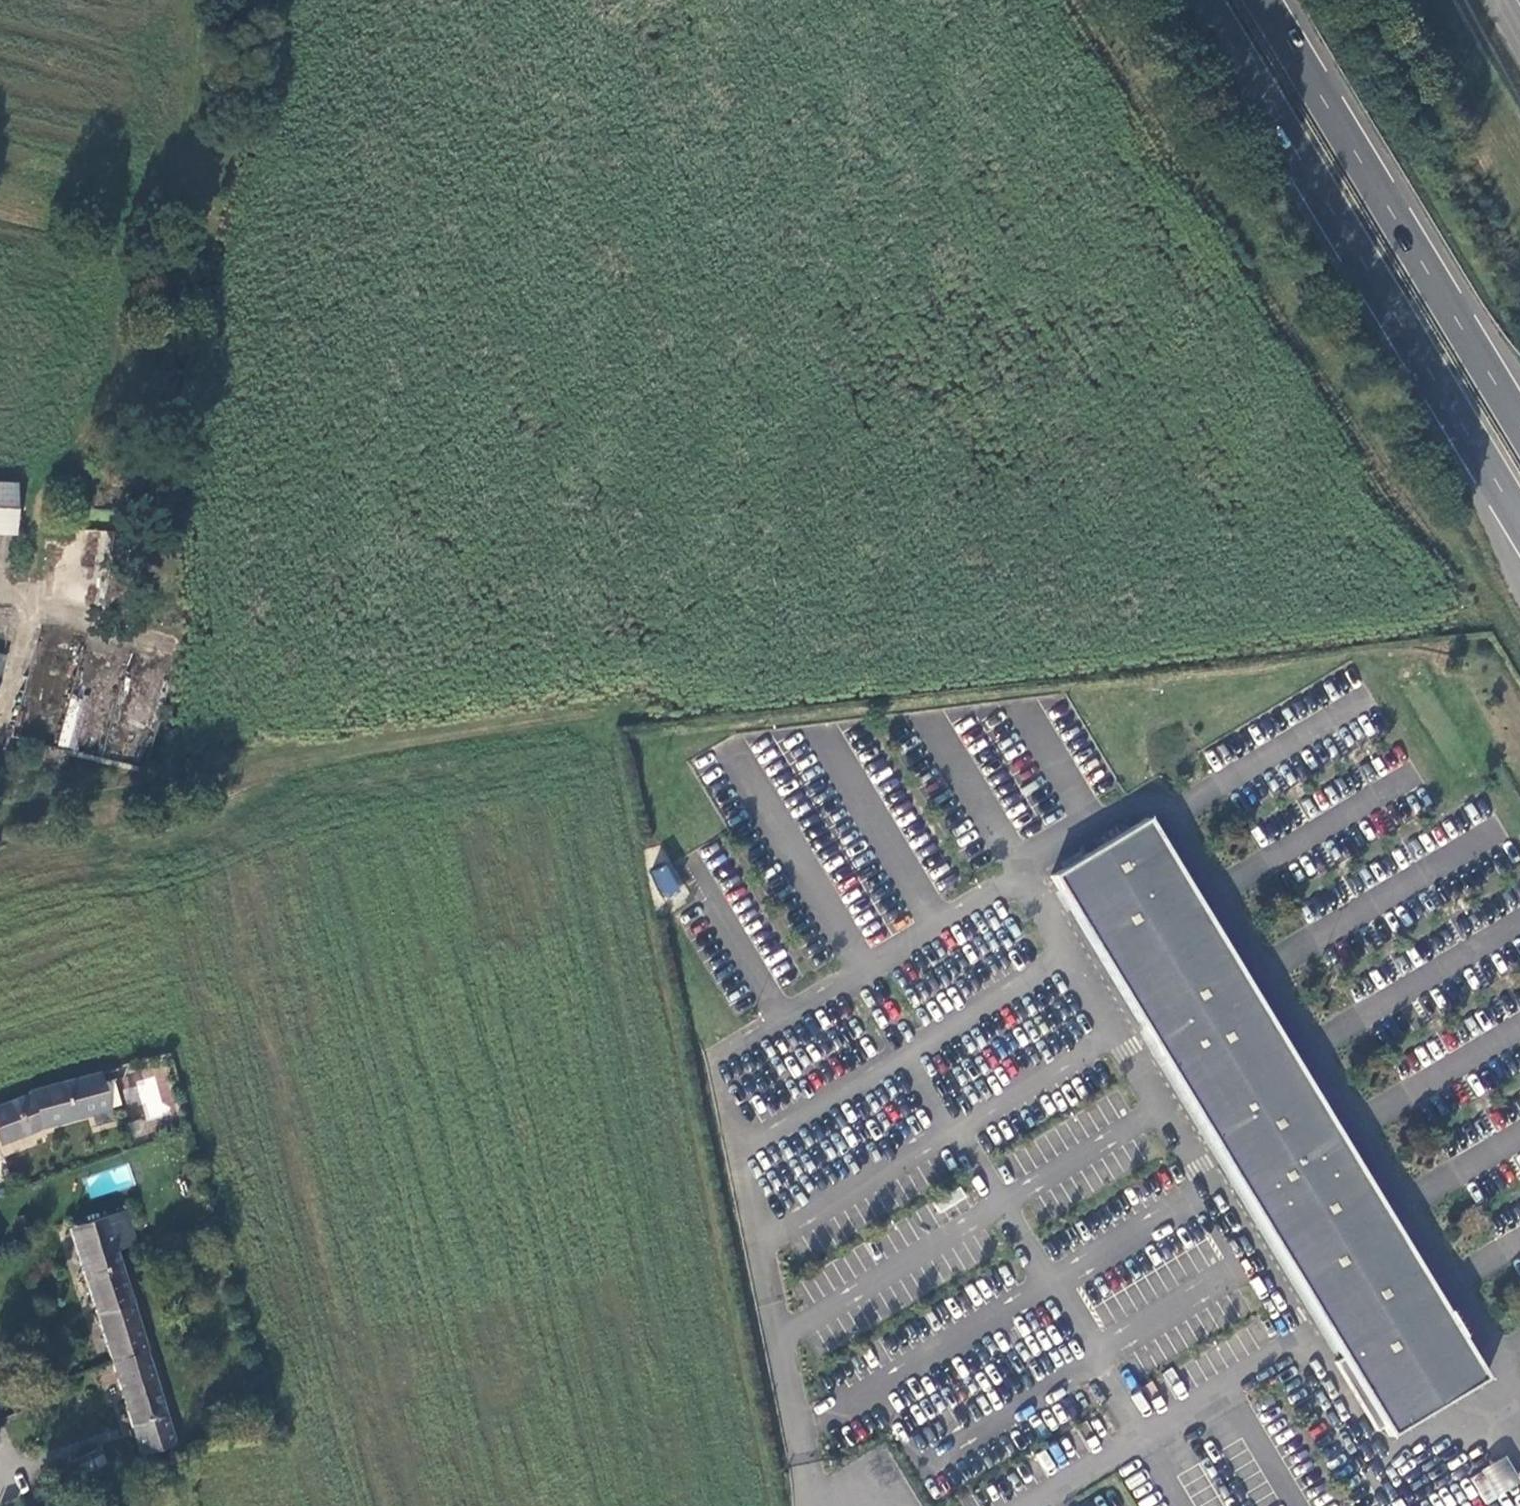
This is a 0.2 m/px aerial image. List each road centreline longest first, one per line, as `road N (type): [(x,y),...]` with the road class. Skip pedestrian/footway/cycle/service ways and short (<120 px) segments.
road 1 (trunk): [(1203,0),(1519,525)]
road 2 (trunk): [(1519,428),(1261,0)]

